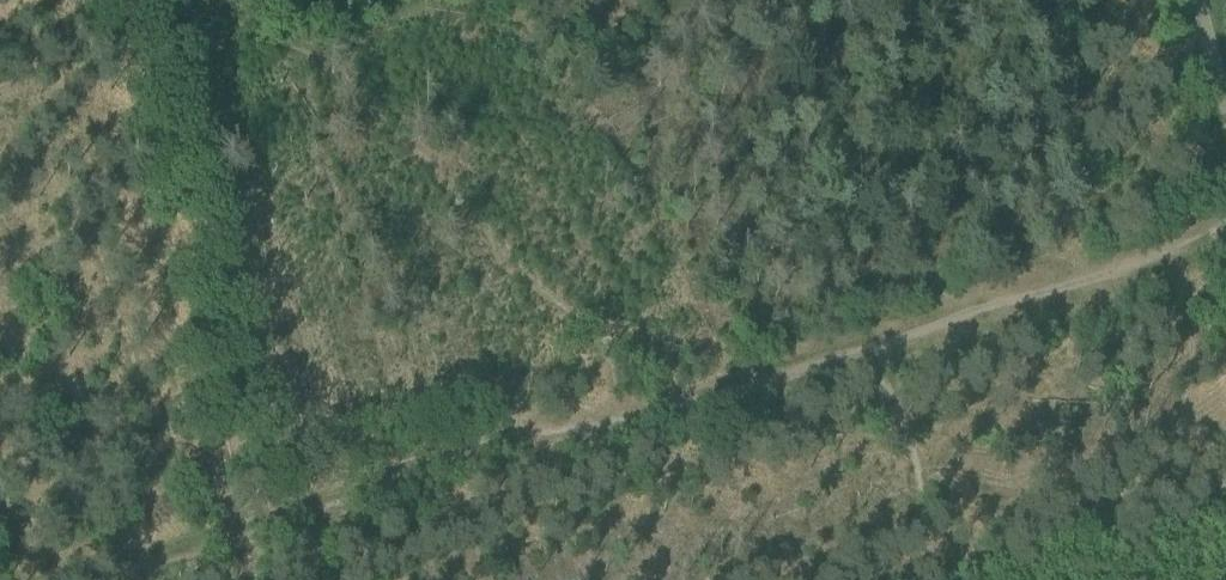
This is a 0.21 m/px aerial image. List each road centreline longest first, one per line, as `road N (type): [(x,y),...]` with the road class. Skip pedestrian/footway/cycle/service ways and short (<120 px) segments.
road 1 (track): [(689,386),(39,579)]
road 2 (track): [(152,0),(284,507)]
road 3 (track): [(1225,244),(850,345)]
road 4 (track): [(850,345),(689,386)]

